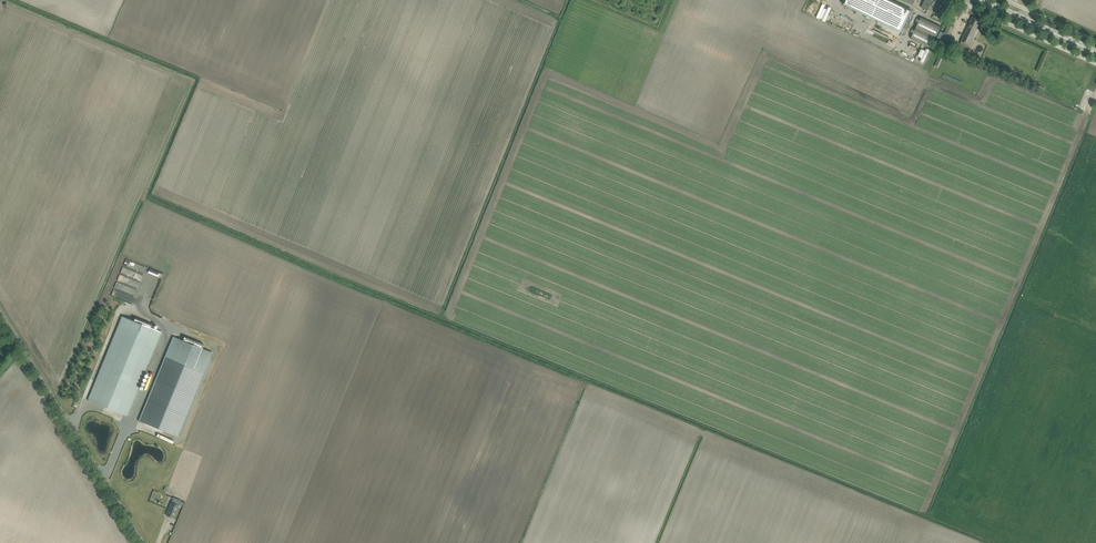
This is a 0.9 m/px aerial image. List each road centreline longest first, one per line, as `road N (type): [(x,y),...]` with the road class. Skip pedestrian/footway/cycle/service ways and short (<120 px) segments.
road 1 (track): [(910,144),(625,12),(630,0)]
road 2 (unclassified): [(141,542),(0,299)]
road 3 (unclassified): [(954,0),(1095,64)]
road 4 (primary): [(1095,52),(981,0)]

